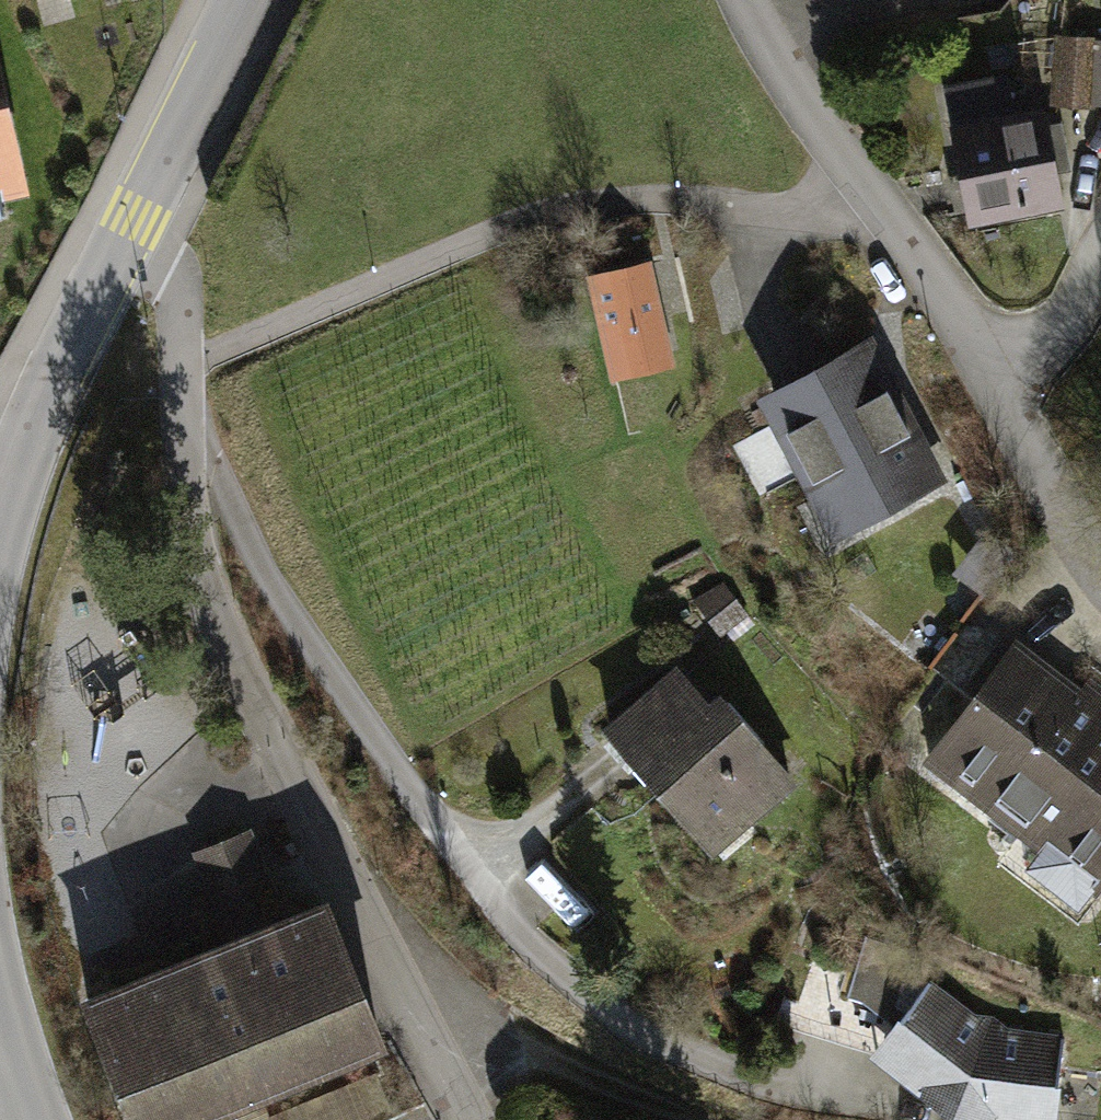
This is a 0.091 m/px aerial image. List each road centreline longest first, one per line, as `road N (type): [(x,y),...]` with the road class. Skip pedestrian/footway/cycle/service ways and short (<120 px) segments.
road 1 (residential): [(184,367),(168,462),(187,554),(422,1047)]
road 2 (residential): [(184,367),(604,187),(773,218),(866,190)]
road 3 (residential): [(422,1047),(497,1049),(709,1119)]
road 4 (tertiary): [(140,228),(22,459)]
road 5 (tertiary): [(251,0),(140,228)]
road 6 (residential): [(997,386),(866,190)]
road 7 (residential): [(866,190),(781,81),(740,0)]
road 8 (residential): [(1100,568),(1080,544),(997,386)]
road 9 (residential): [(1100,271),(997,386)]
road 10 (residential): [(140,228),(166,285),(184,367)]
road 11 (tertiary): [(0,1003),(43,1119)]

